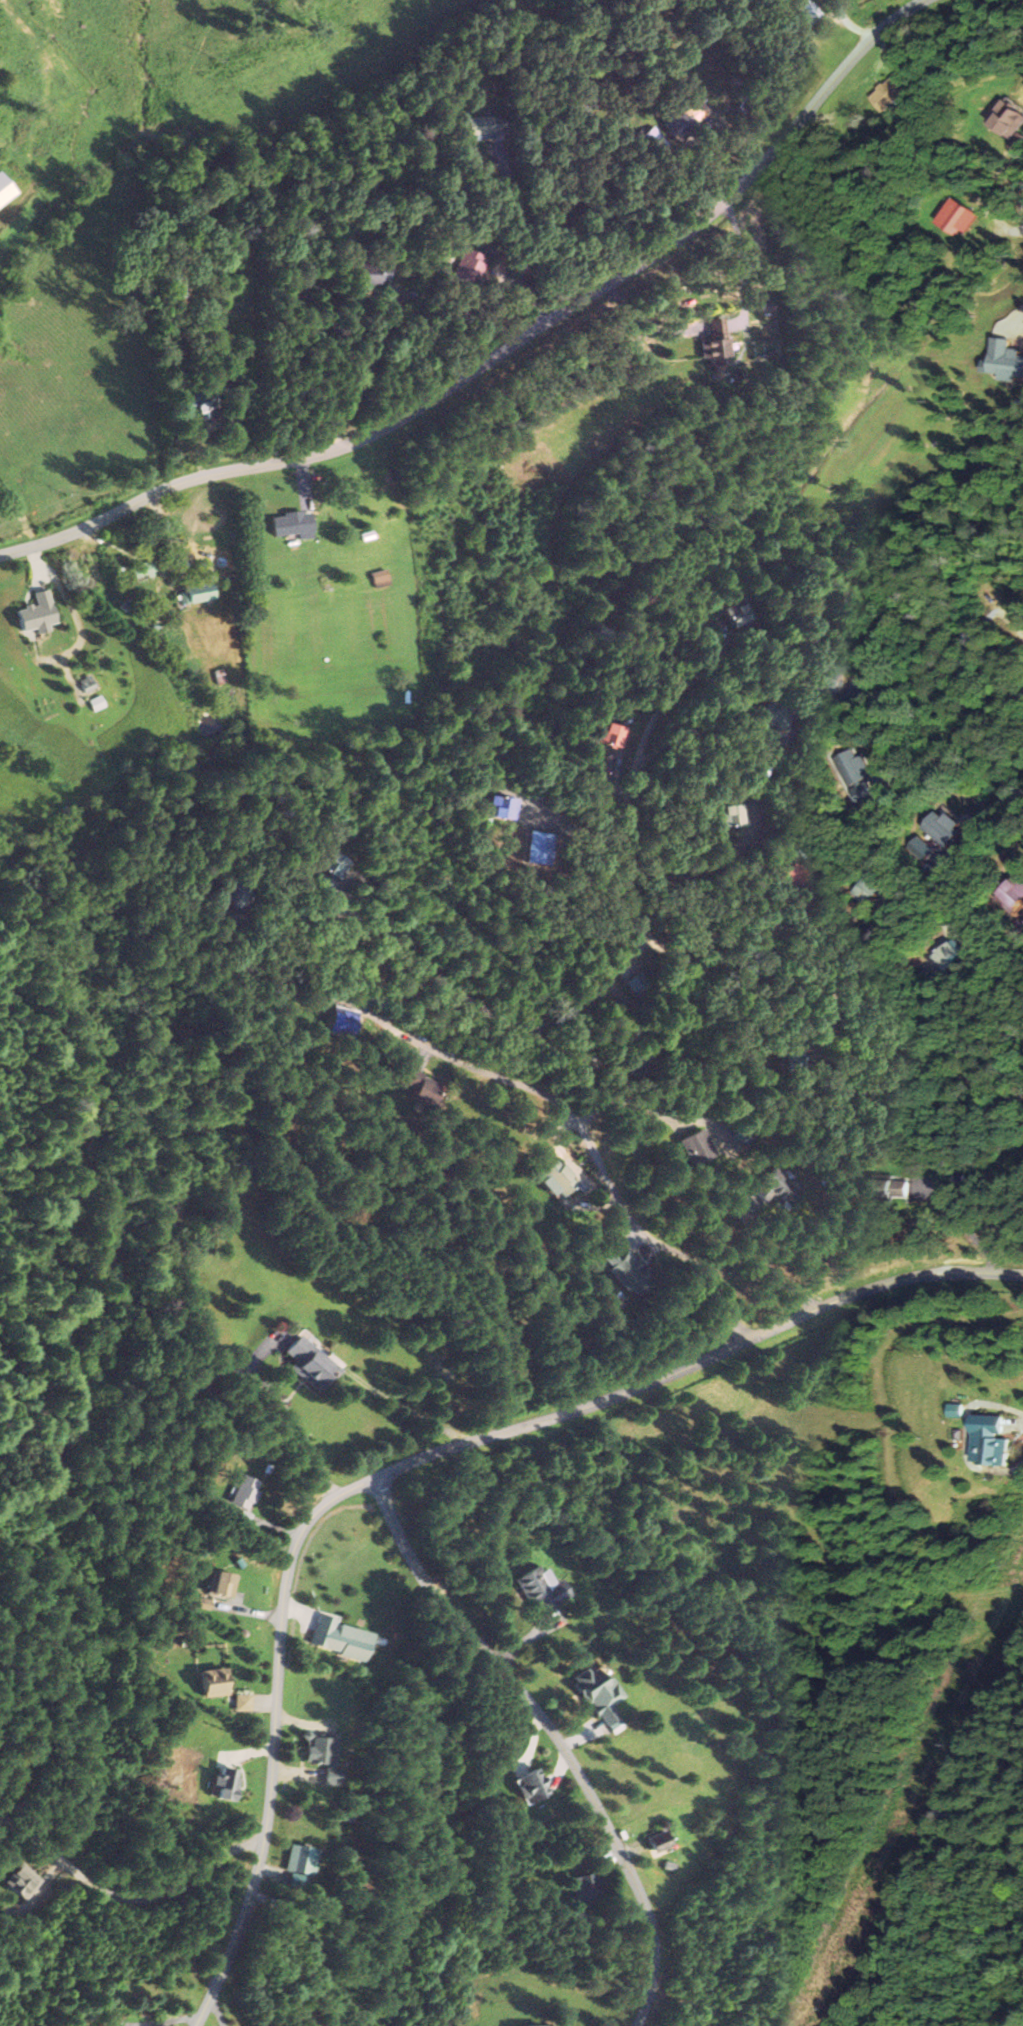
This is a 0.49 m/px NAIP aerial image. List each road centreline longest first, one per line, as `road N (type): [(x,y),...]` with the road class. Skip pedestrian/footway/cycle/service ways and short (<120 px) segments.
road 1 (residential): [(1022,1276),(936,1273),(893,1282),(587,1407),(461,1444),(328,1499),(287,1568),(263,1846),(245,1913),(194,2025)]
road 2 (residential): [(0,555),(82,533),(187,474),(315,454),(398,418),(705,223),(878,32),(921,0)]
road 3 (residential): [(1022,1089),(925,1053),(871,1006),(709,964),(652,923),(629,862),(634,778),(658,716),(691,677)]
road 4 (residential): [(374,1478),(414,1567),(539,1711),(632,1877),(653,1932),(635,2025)]
road 5 (residential): [(737,1344),(708,1278),(640,1218),(565,1105),(351,1009)]
road 6 (residential): [(359,438),(338,328),(293,250),(243,228),(102,247)]
road 7 (residential): [(652,923),(638,953),(587,1001),(541,1024),(504,1021),(477,1005),(395,928)]

